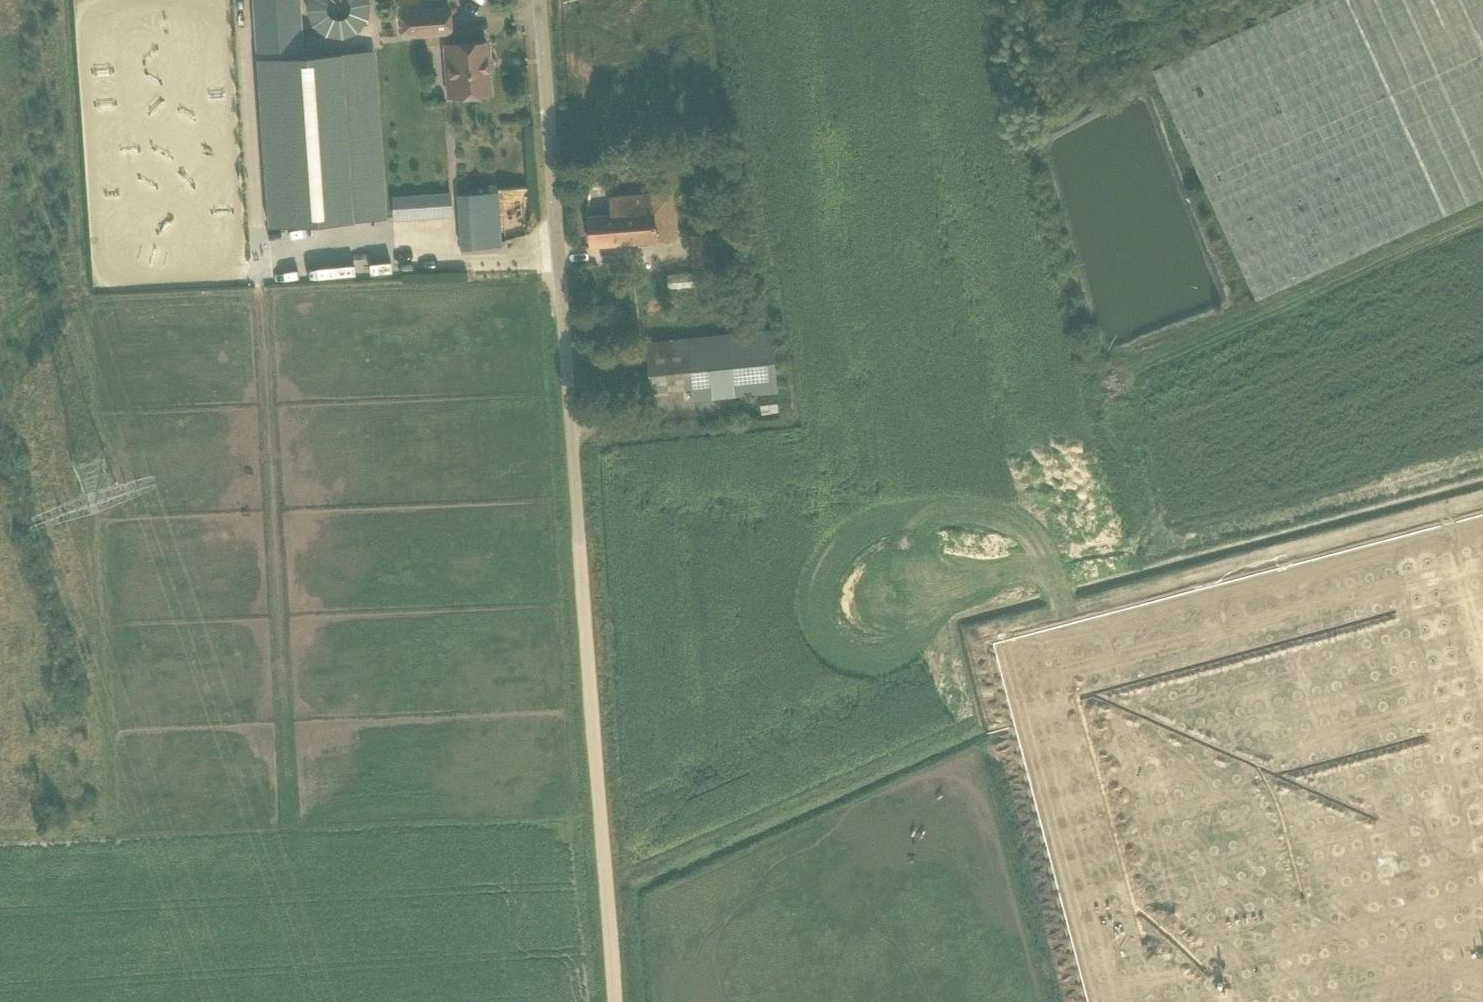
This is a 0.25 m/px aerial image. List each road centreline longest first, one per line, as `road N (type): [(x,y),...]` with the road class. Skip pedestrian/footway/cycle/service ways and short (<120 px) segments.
road 1 (unclassified): [(602,839),(540,0)]
road 2 (track): [(613,1001),(602,839)]

